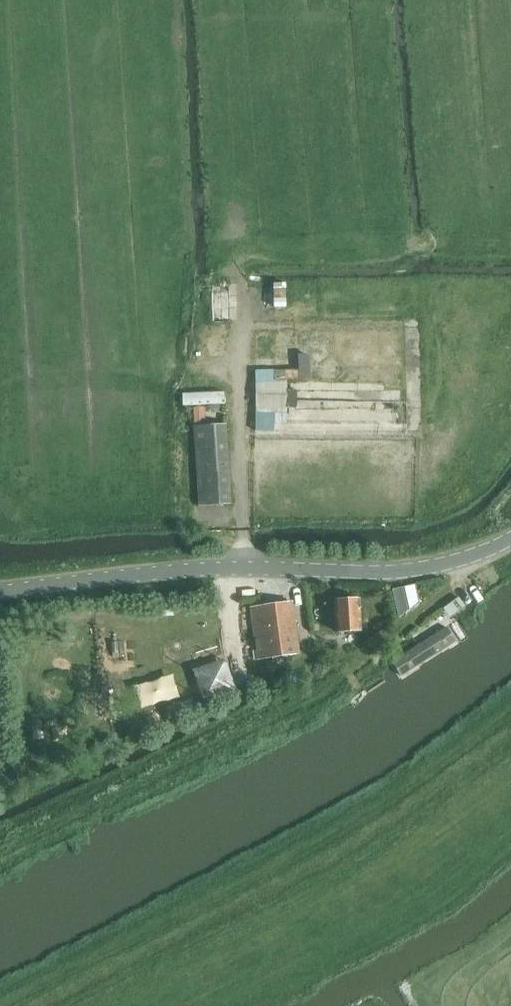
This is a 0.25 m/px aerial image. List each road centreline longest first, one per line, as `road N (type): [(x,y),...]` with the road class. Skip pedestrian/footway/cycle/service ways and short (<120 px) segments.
road 1 (tertiary): [(0,595),(242,570),(393,572),(510,540)]

